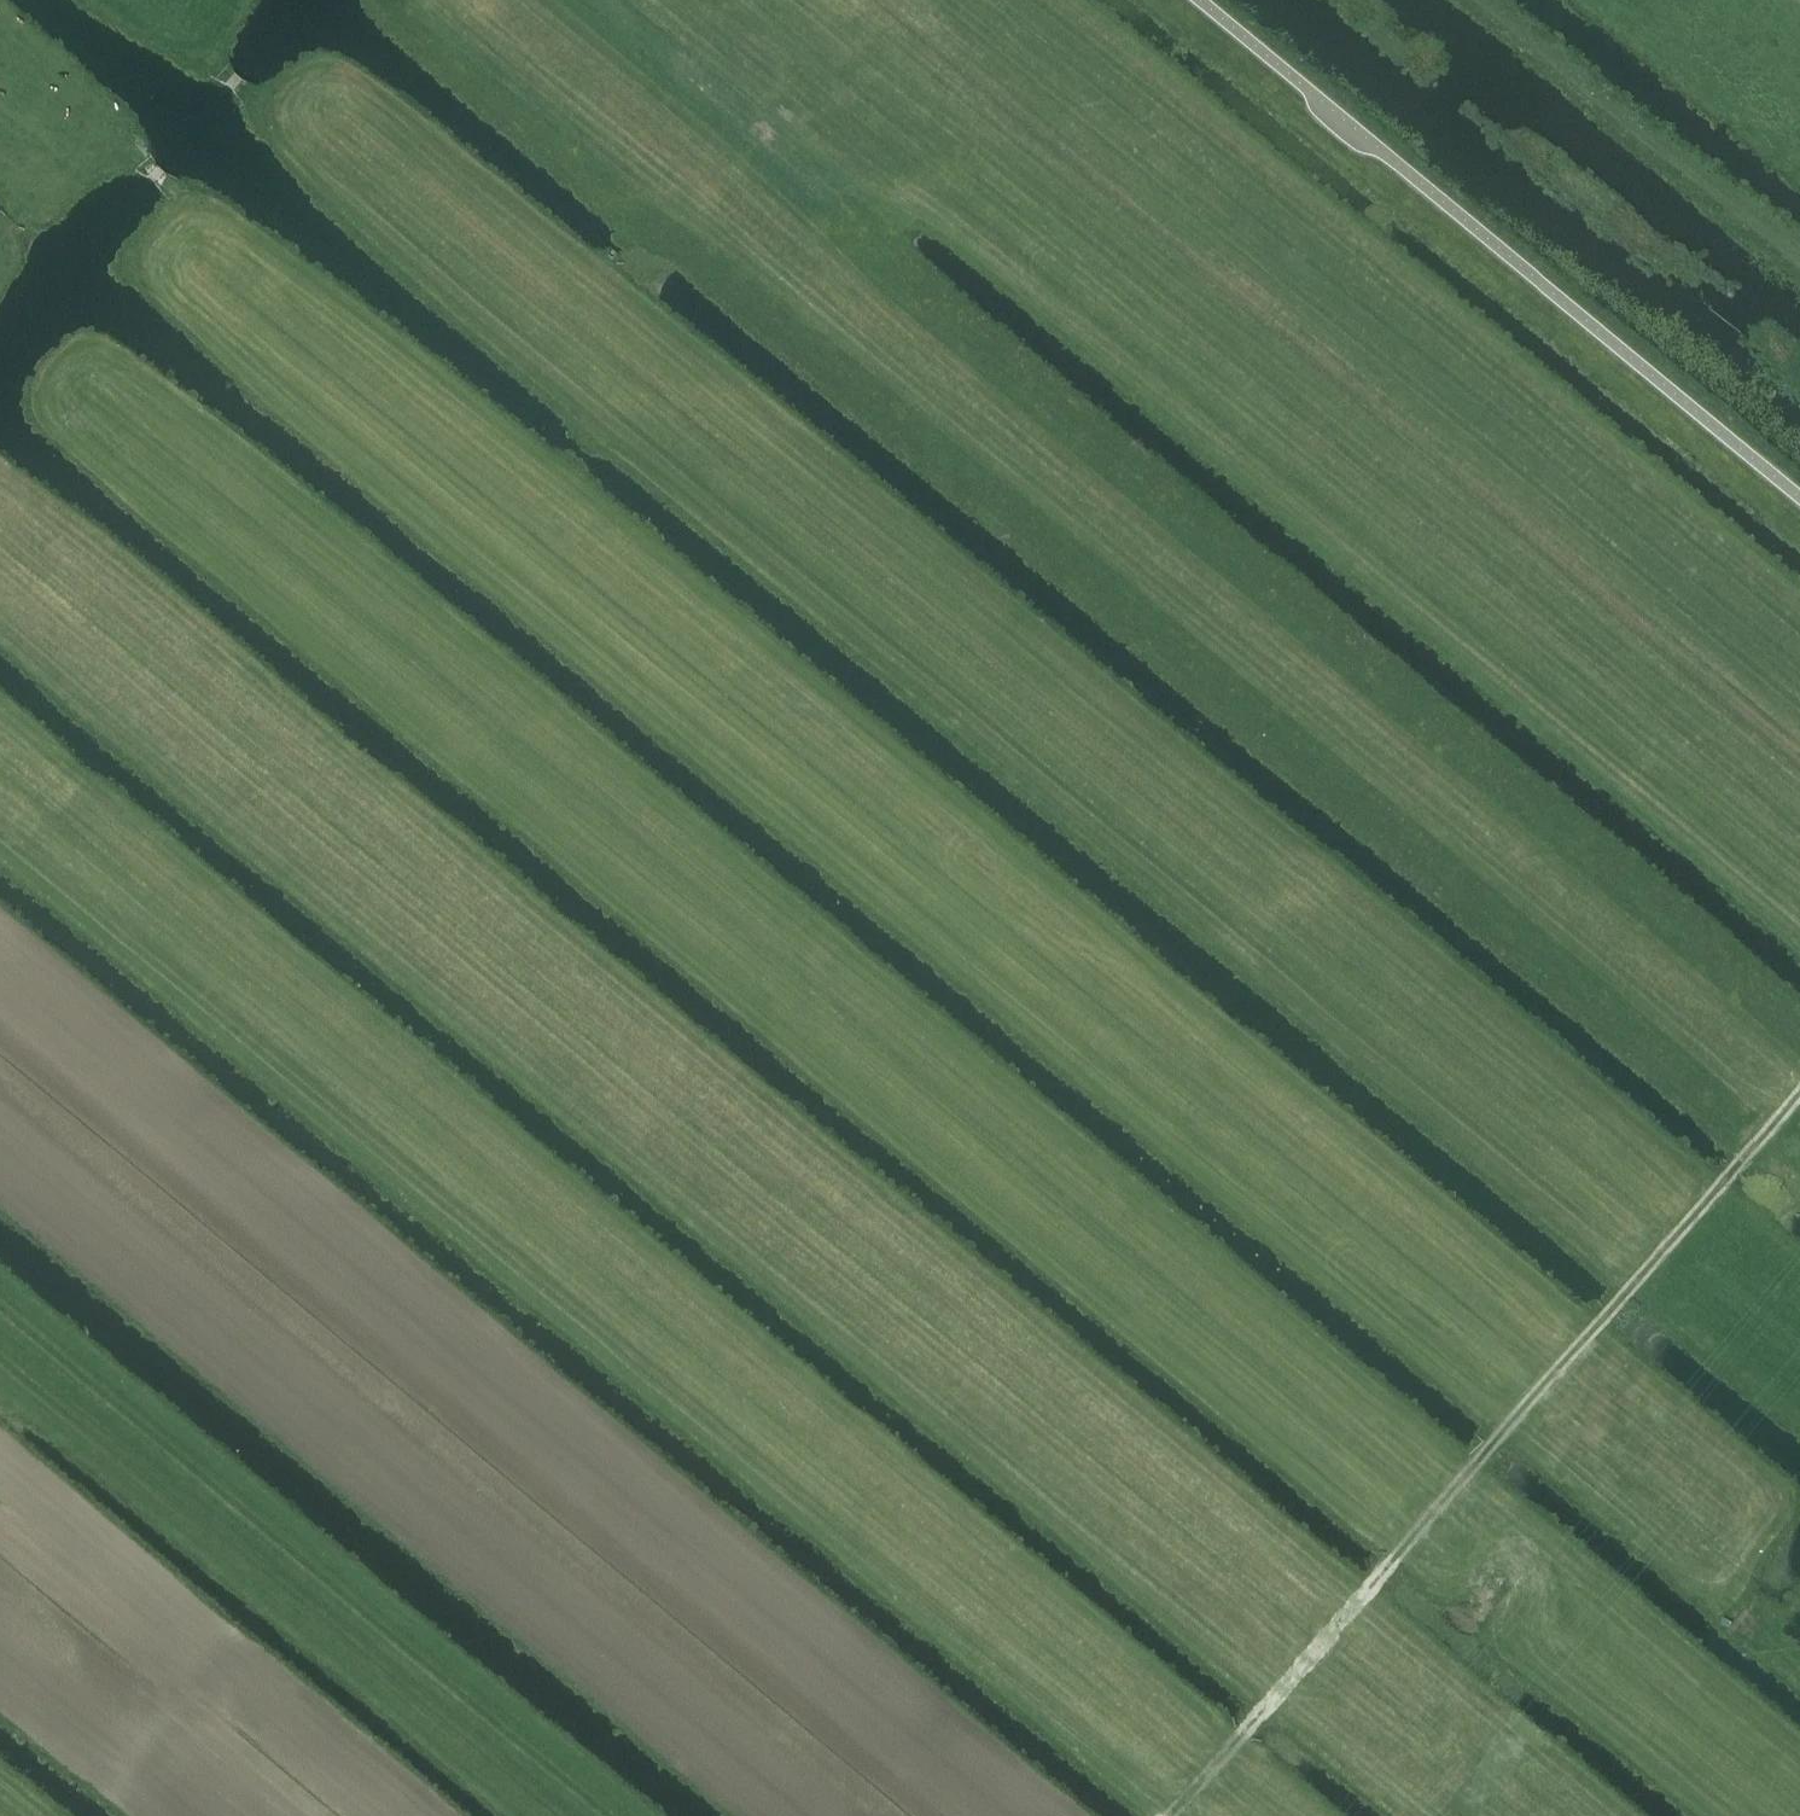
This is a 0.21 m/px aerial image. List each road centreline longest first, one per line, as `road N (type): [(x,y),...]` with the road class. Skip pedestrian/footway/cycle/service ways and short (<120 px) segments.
road 1 (track): [(1226,1748),(1799,1091)]

